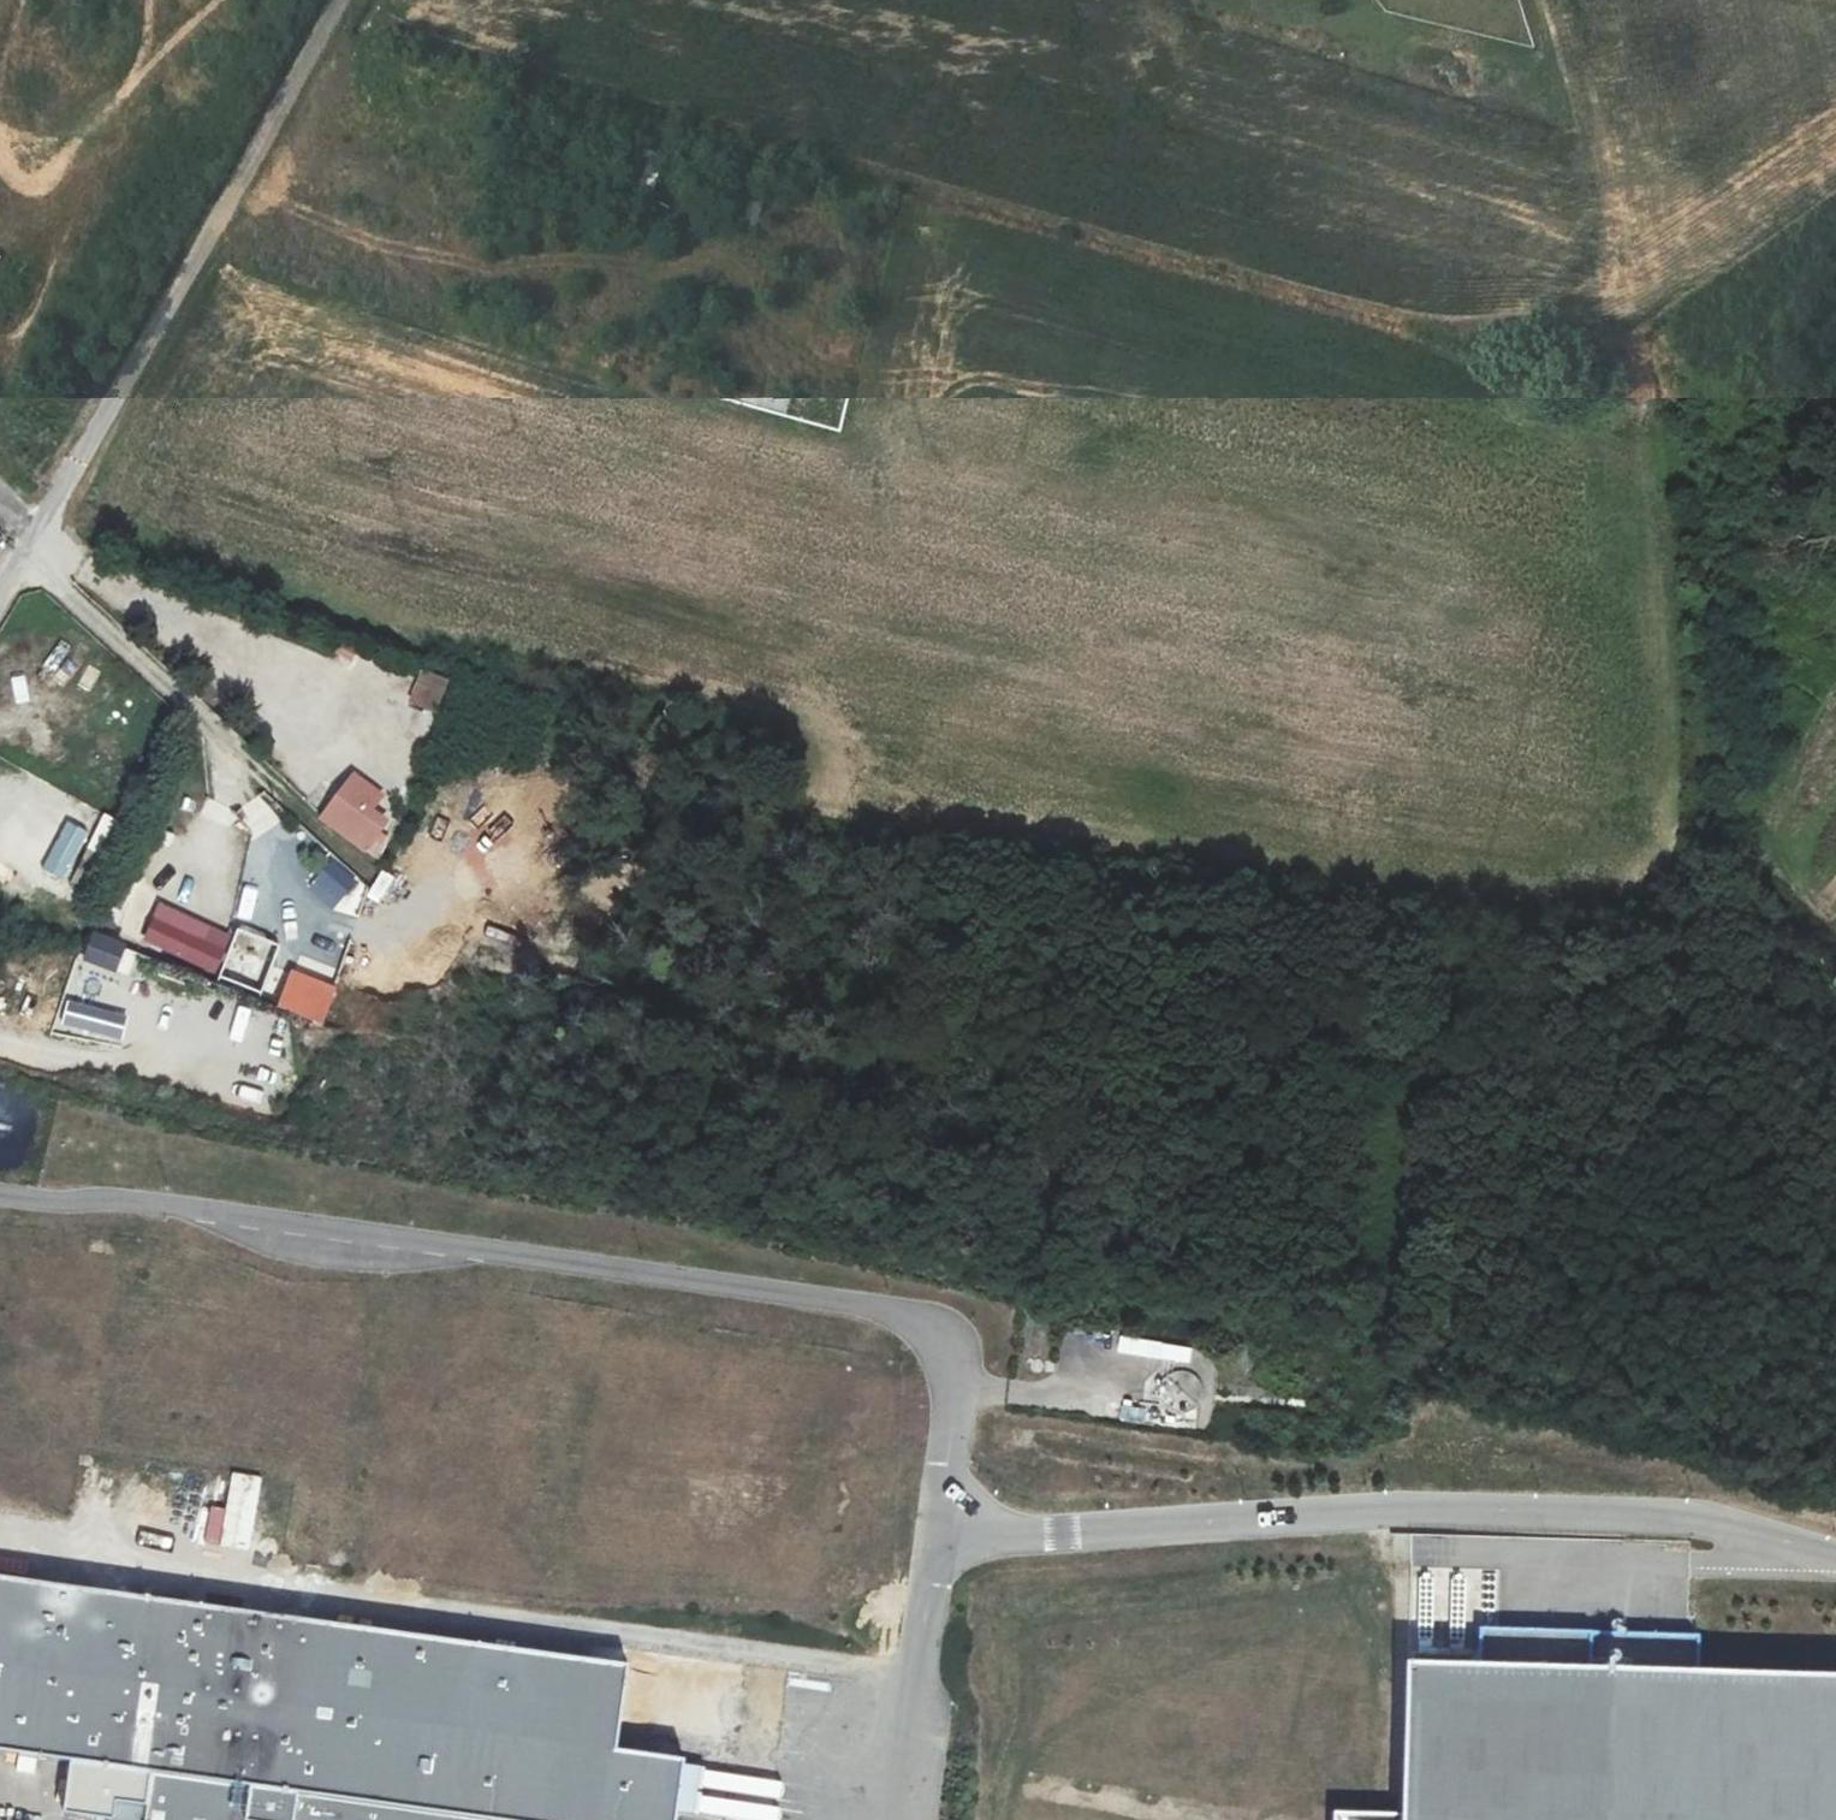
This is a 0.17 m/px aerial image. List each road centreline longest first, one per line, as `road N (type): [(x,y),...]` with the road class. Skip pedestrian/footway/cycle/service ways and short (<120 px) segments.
road 1 (unclassified): [(0,590),(342,0)]
road 2 (track): [(25,546),(374,876)]
road 3 (track): [(1835,709),(1787,800),(1778,845),(1804,899),(1835,927)]
road 4 (track): [(0,1040),(66,1061),(213,1040)]

